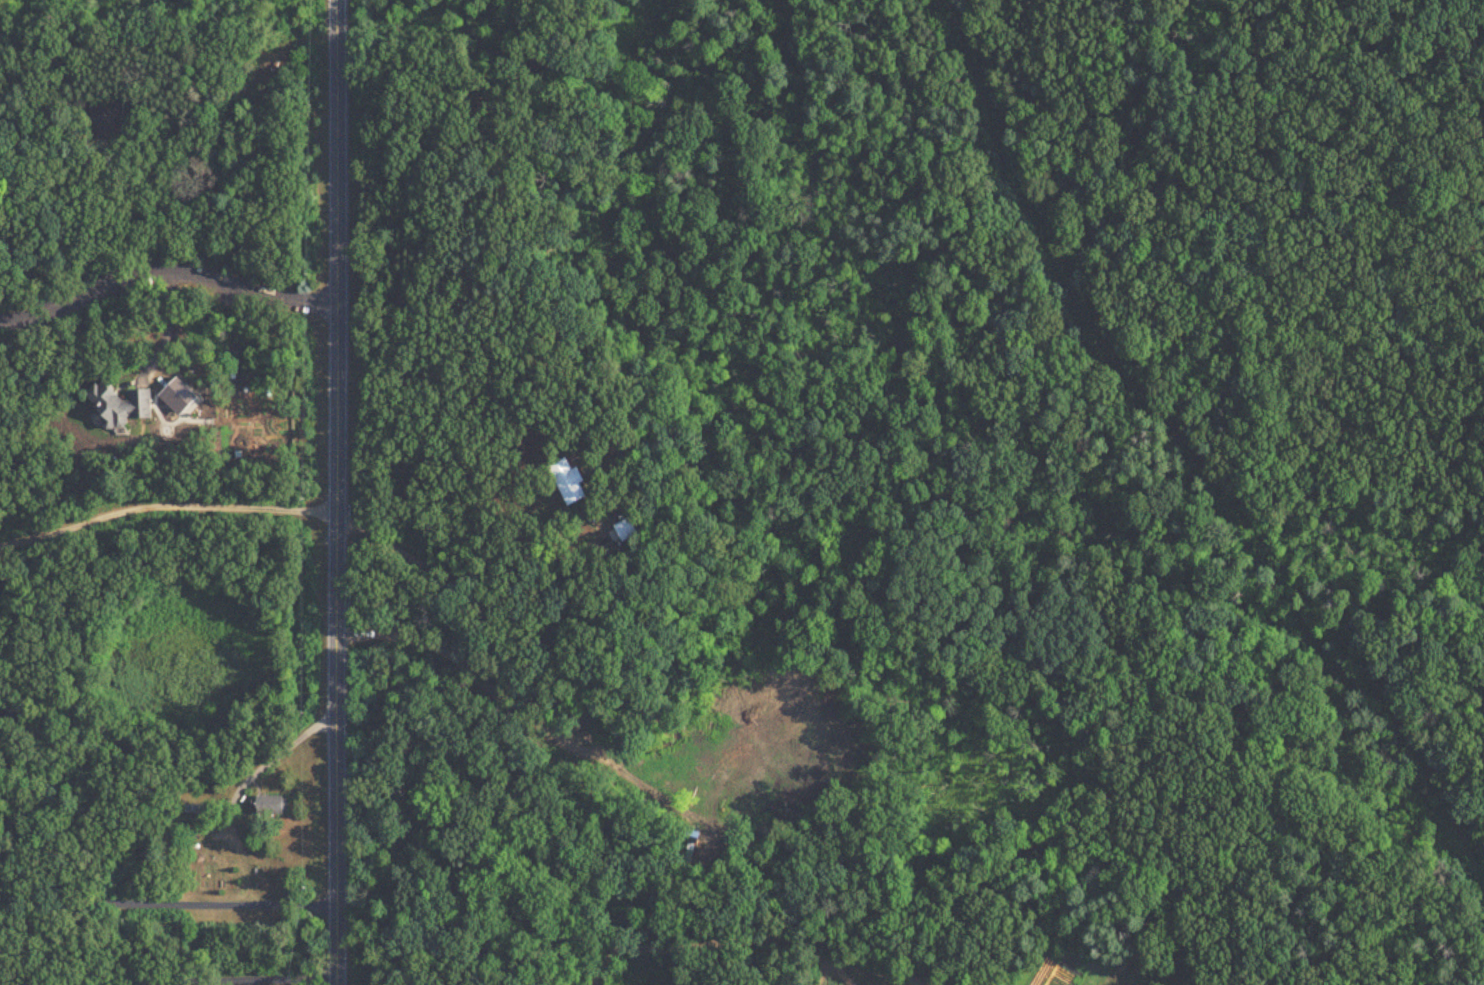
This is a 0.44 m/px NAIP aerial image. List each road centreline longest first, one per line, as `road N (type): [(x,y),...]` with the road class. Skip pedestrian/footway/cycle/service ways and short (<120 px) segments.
road 1 (residential): [(335,984),(337,0)]
road 2 (residential): [(336,242),(0,243)]

